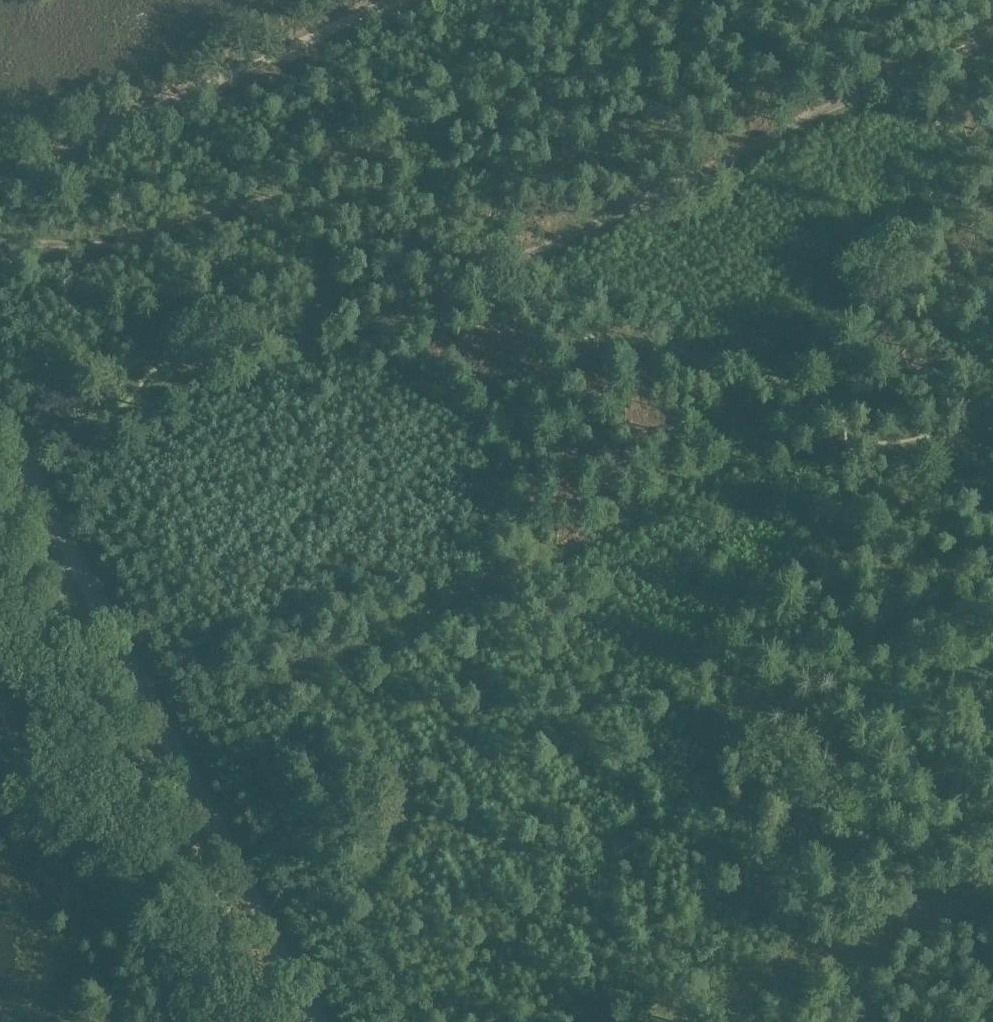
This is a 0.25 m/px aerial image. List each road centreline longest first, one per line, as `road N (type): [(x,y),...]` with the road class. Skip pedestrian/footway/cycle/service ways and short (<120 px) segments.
road 1 (track): [(0,245),(150,239),(262,203),(329,216),(431,257),(534,247),(992,34)]
road 2 (tertiary): [(316,1021),(11,436)]
road 3 (track): [(0,175),(387,0)]
road 4 (track): [(675,1021),(992,877)]
road 5 (track): [(778,0),(809,121)]

